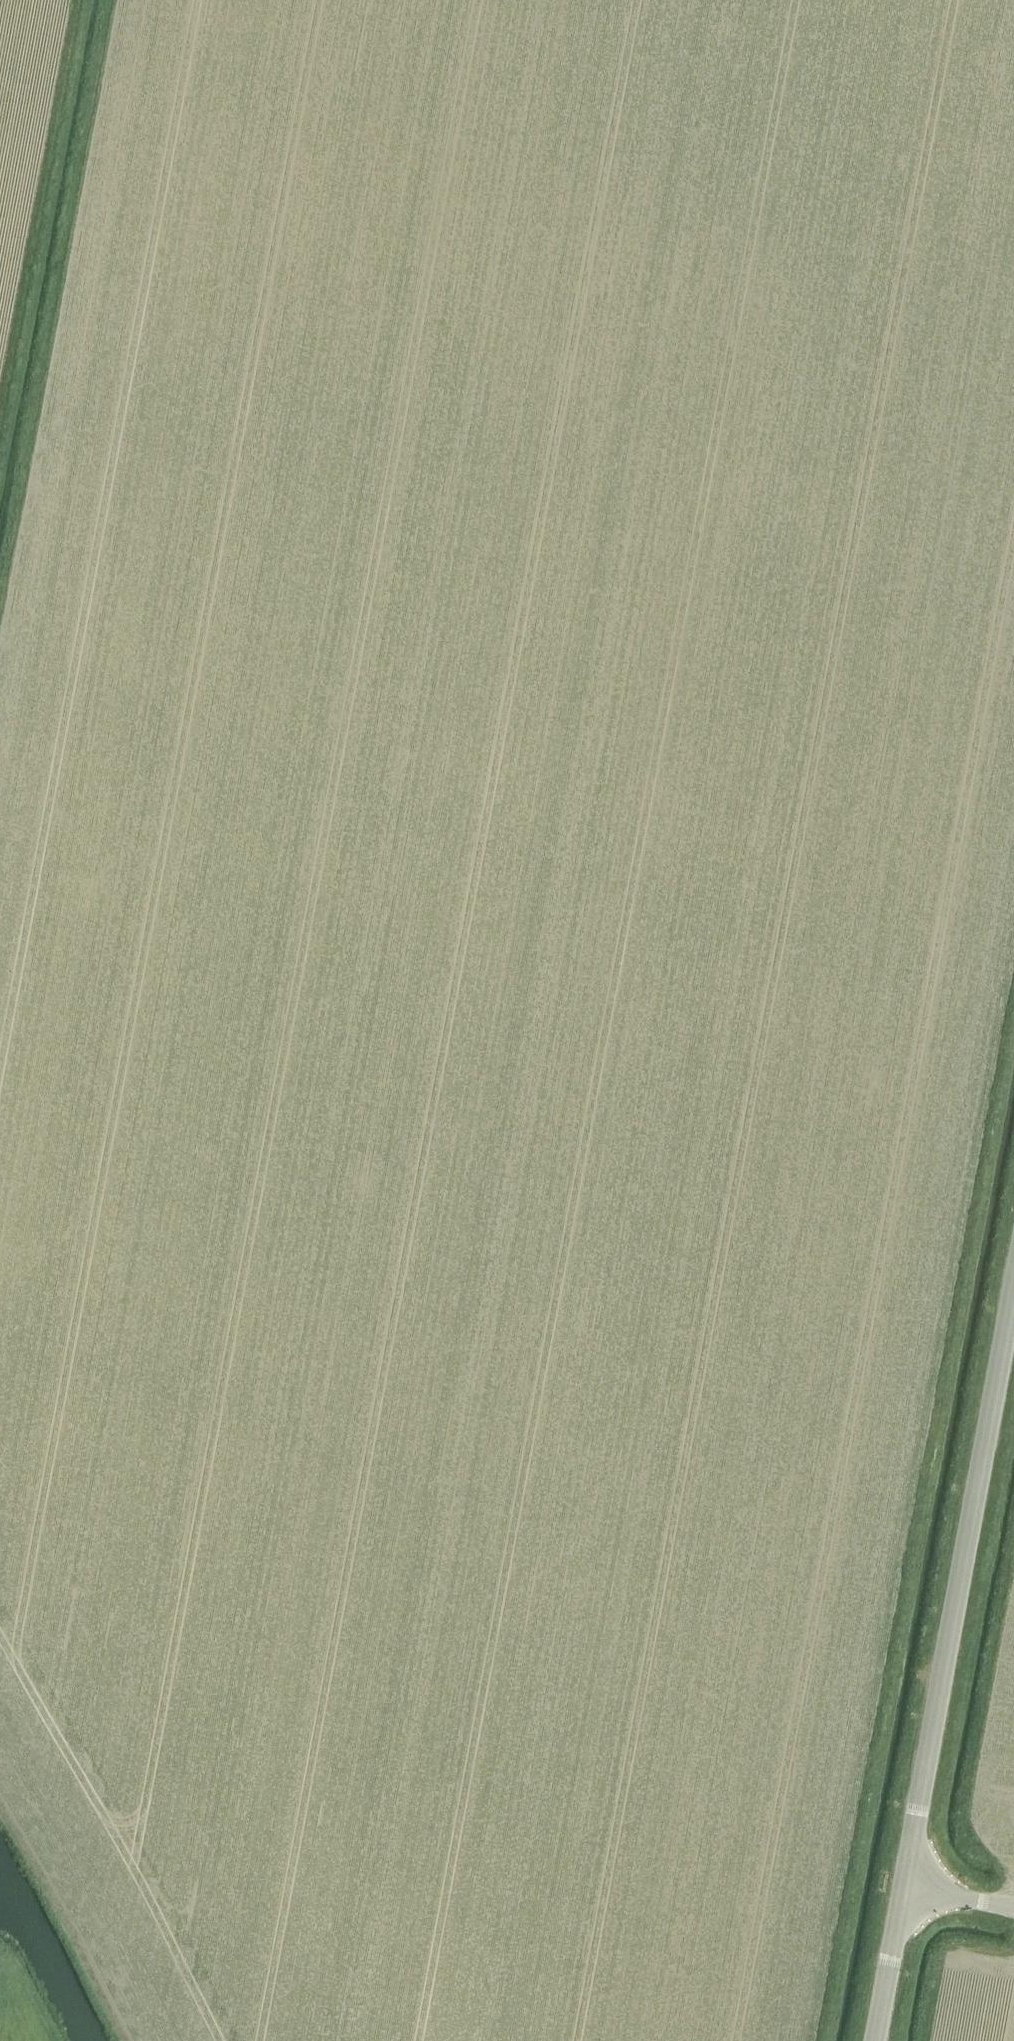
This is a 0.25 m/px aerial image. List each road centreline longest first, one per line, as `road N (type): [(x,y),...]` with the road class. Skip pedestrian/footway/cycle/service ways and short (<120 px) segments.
road 1 (tertiary): [(905,1884),(1013,1292)]
road 2 (tertiary): [(876,2040),(905,1884)]

